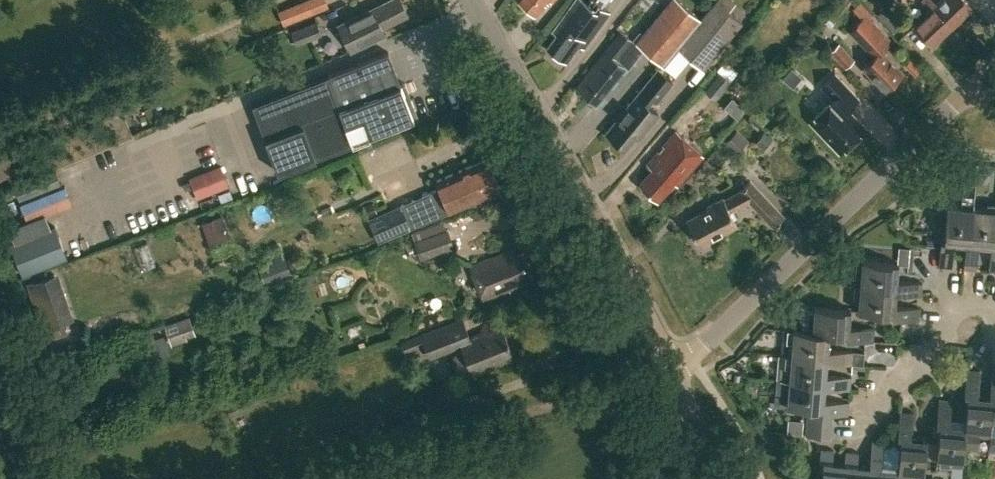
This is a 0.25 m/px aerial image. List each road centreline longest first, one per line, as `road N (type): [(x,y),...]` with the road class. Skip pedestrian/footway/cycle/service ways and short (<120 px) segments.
road 1 (tertiary): [(671,367),(468,0)]
road 2 (unclassified): [(671,367),(745,308),(978,83)]
road 3 (residential): [(861,433),(902,370),(938,344),(952,306),(990,308),(994,328)]
road 4 (tertiary): [(671,367),(717,478)]

